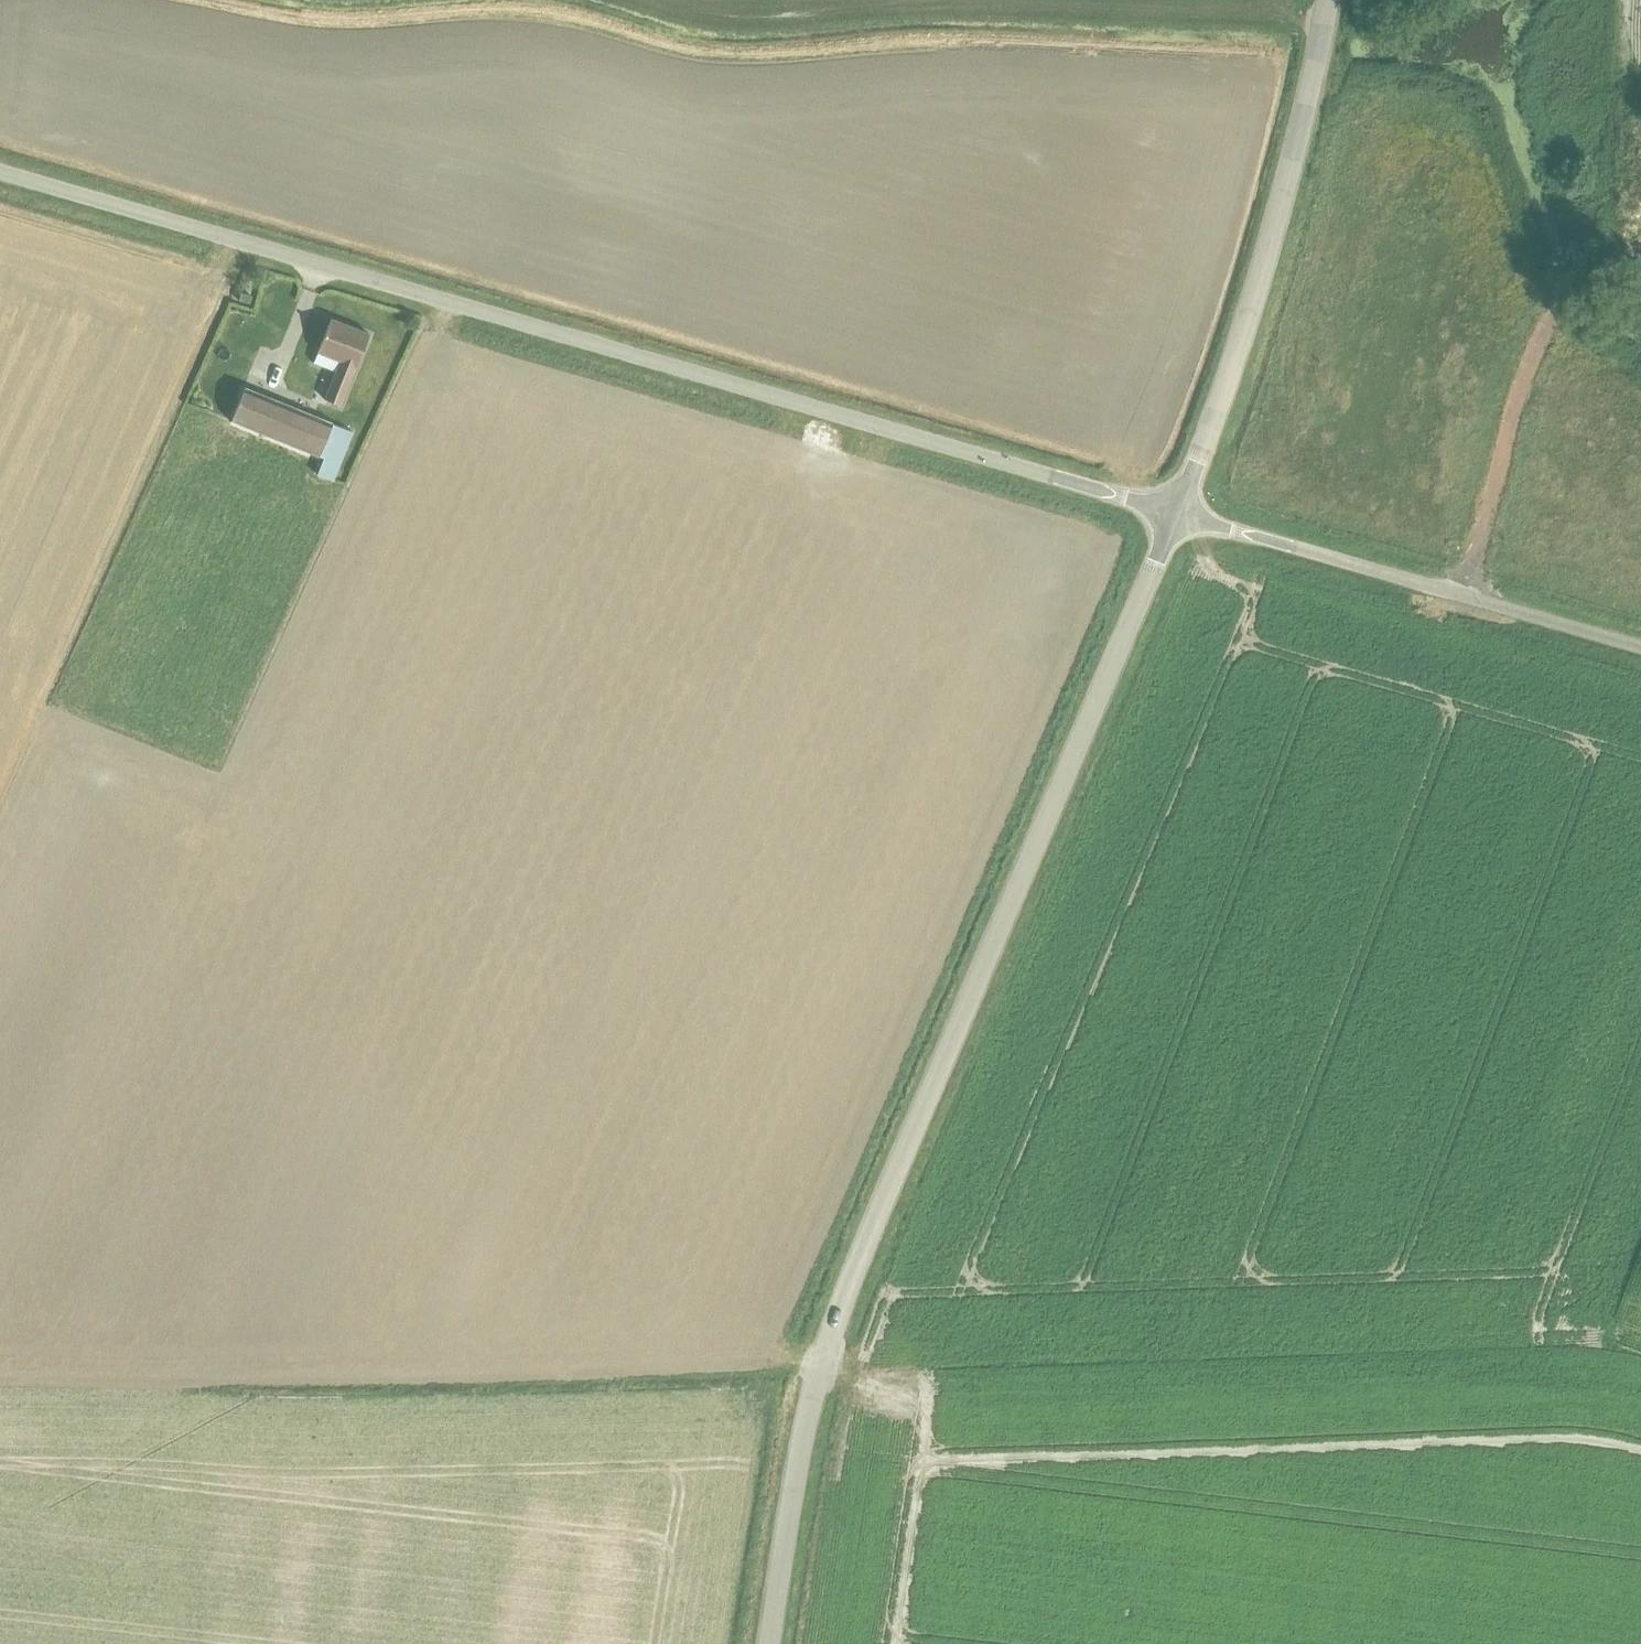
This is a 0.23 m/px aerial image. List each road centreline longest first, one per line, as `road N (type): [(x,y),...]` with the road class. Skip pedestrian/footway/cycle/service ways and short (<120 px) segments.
road 1 (unclassified): [(1176,514),(0,172)]
road 2 (tertiary): [(771,1643),(821,1362),(1176,514)]
road 3 (tertiary): [(1176,514),(1258,284),(1328,0)]
road 4 (unclassified): [(1640,648),(1176,514)]

